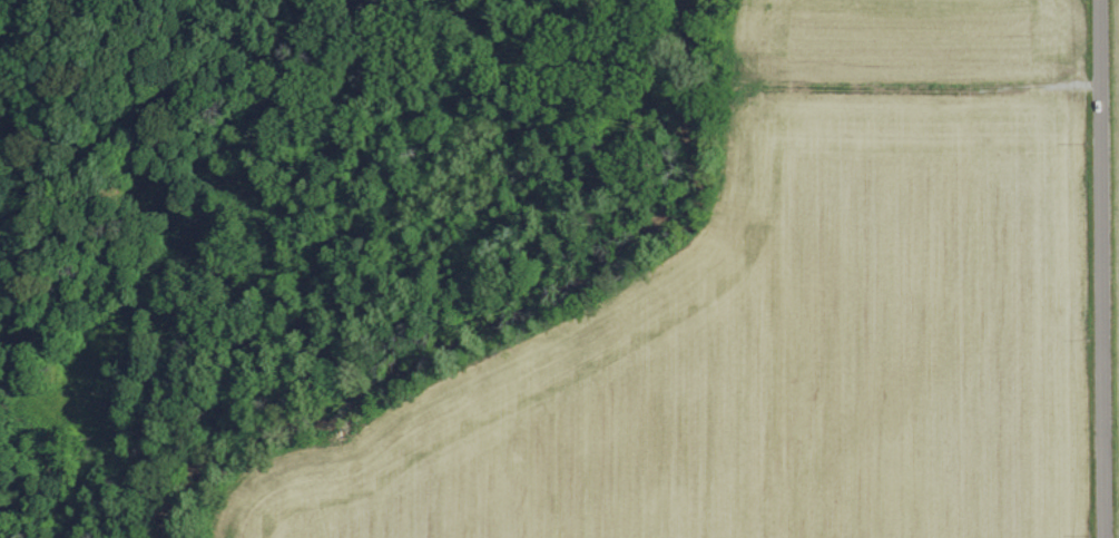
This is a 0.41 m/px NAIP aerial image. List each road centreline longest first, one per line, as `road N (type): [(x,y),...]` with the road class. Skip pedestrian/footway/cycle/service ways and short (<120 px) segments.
road 1 (residential): [(1103,537),(1098,0)]

